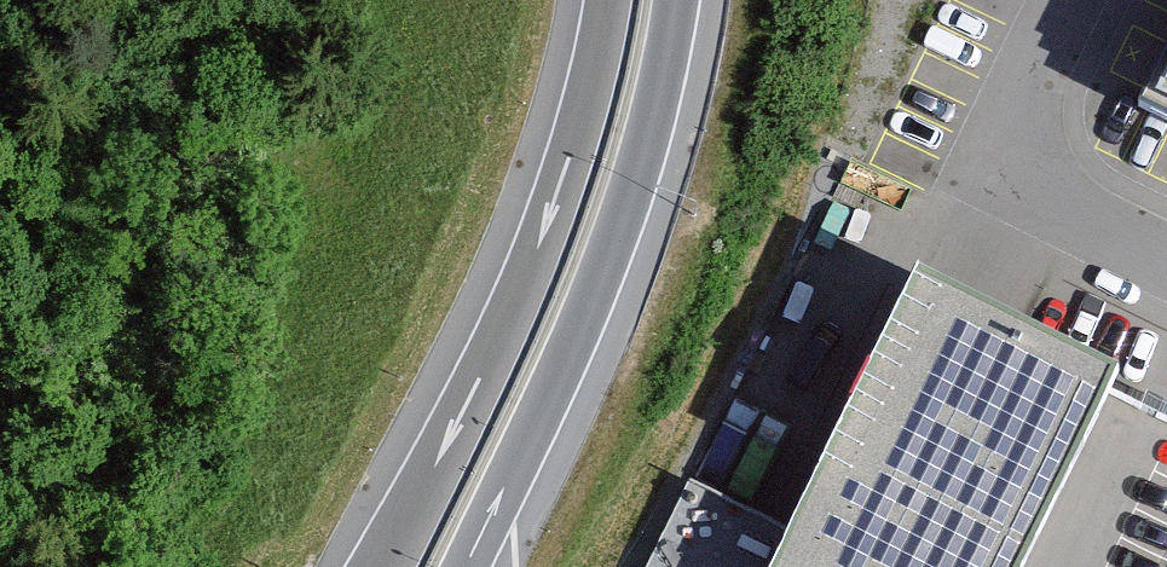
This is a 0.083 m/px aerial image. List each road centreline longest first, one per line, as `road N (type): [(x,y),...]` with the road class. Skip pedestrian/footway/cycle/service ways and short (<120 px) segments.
road 1 (motorway): [(606,0),(577,127),(538,241),(381,566)]
road 2 (motorway): [(469,566),(607,266),(655,115),(679,0)]

